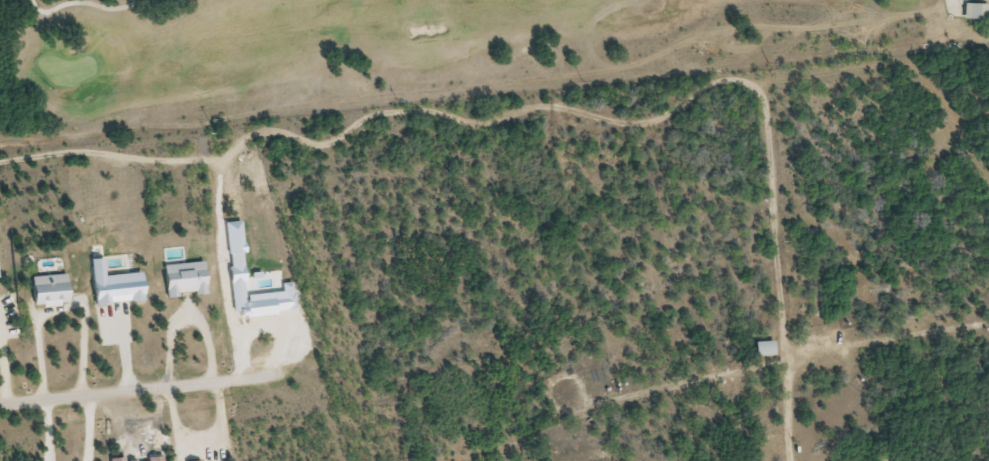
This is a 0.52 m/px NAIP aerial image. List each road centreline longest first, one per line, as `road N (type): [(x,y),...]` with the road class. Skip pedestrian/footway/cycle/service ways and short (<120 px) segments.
road 1 (residential): [(271,376),(0,404)]

